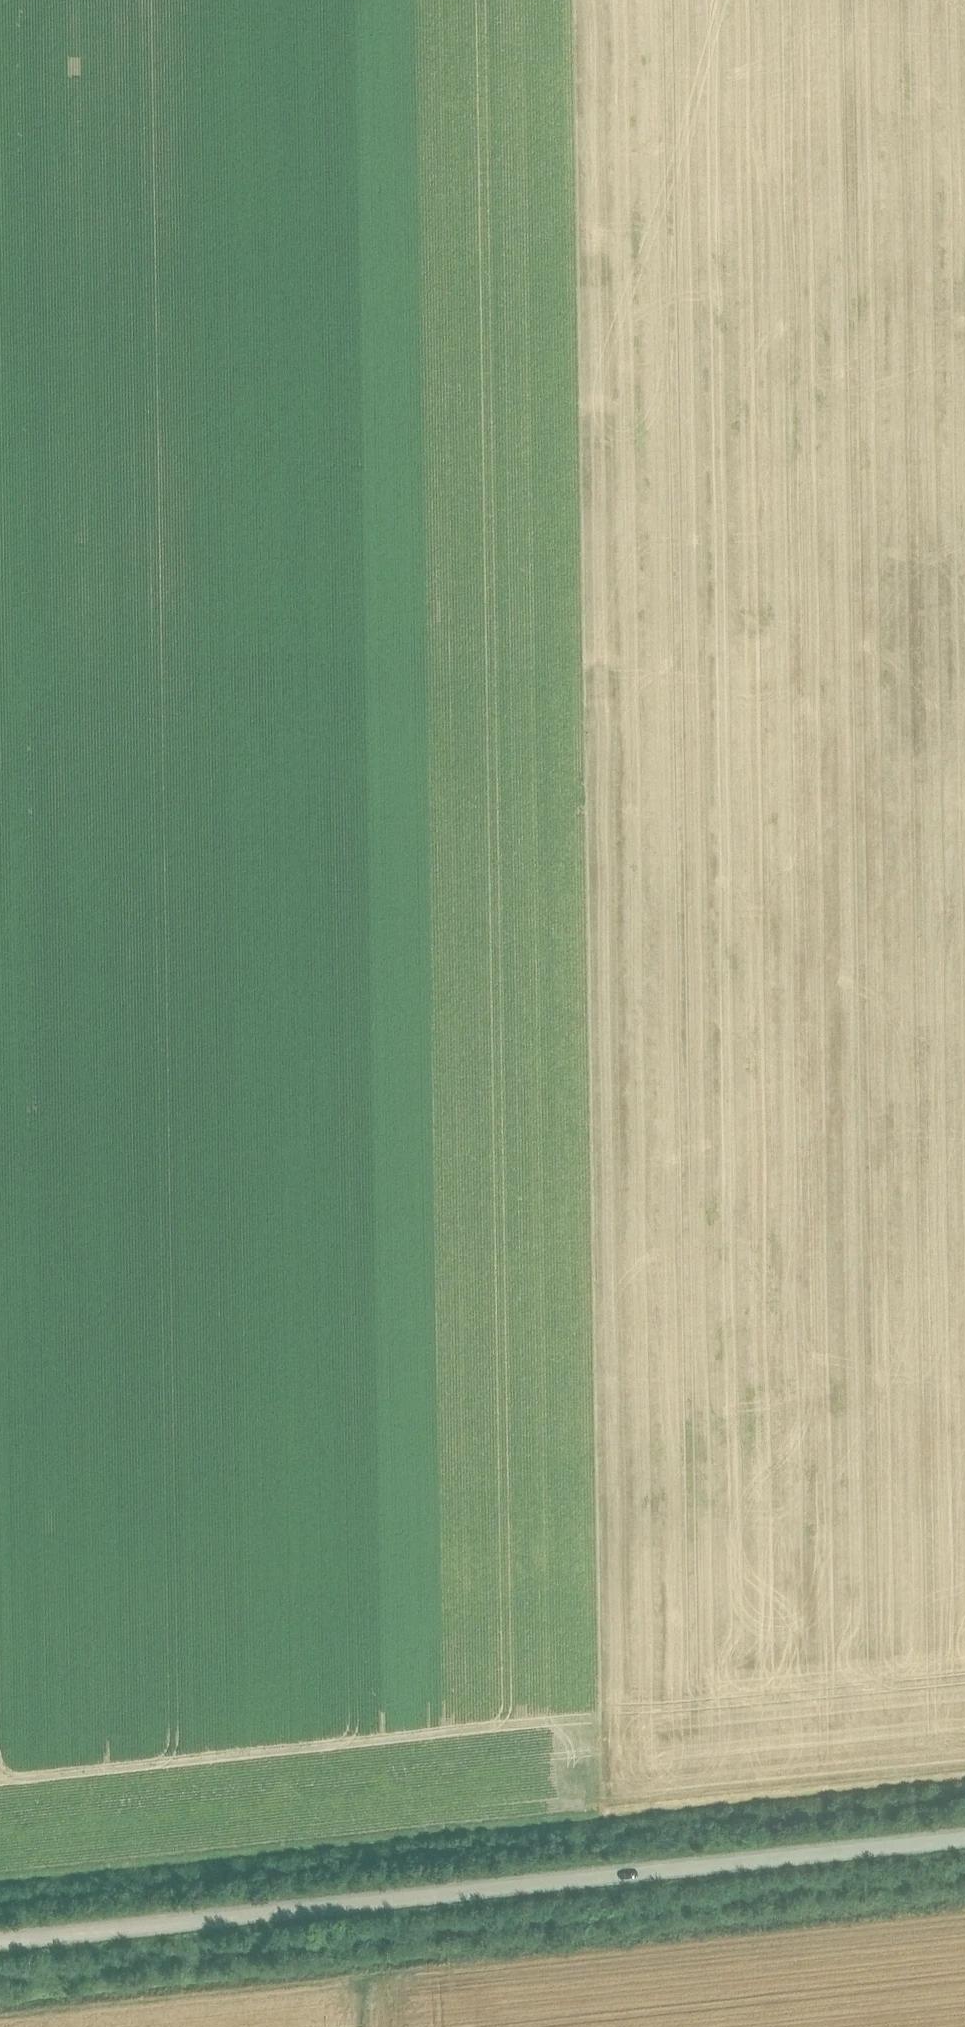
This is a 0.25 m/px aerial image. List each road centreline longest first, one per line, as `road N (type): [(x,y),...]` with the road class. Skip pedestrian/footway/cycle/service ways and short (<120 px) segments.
road 1 (unclassified): [(964,1839),(0,1942)]

